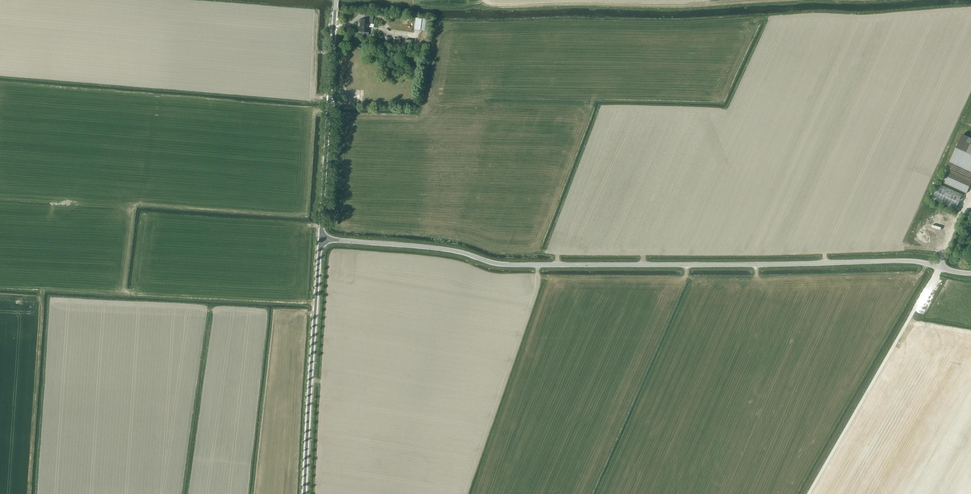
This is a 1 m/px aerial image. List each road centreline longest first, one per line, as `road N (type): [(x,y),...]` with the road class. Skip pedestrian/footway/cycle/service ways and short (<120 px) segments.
road 1 (unclassified): [(970,273),(896,261),(504,264),(443,249),(320,239)]
road 2 (track): [(808,493),(940,266)]
road 3 (tertiary): [(304,493),(320,239)]
road 4 (tertiary): [(320,239),(336,0)]

